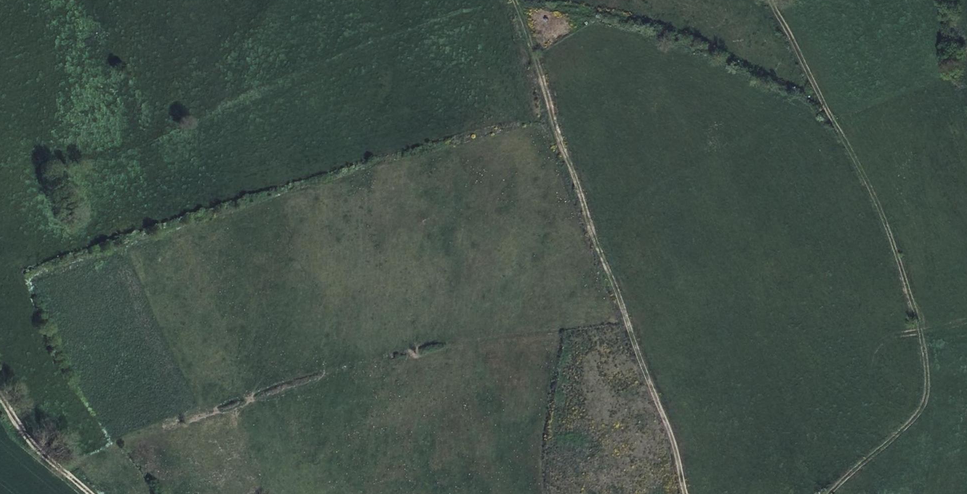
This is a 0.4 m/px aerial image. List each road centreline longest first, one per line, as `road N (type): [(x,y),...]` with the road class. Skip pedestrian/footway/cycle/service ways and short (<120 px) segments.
road 1 (track): [(514,0),(569,176),(664,416),(683,493)]
road 2 (track): [(90,493),(44,456),(0,395)]

